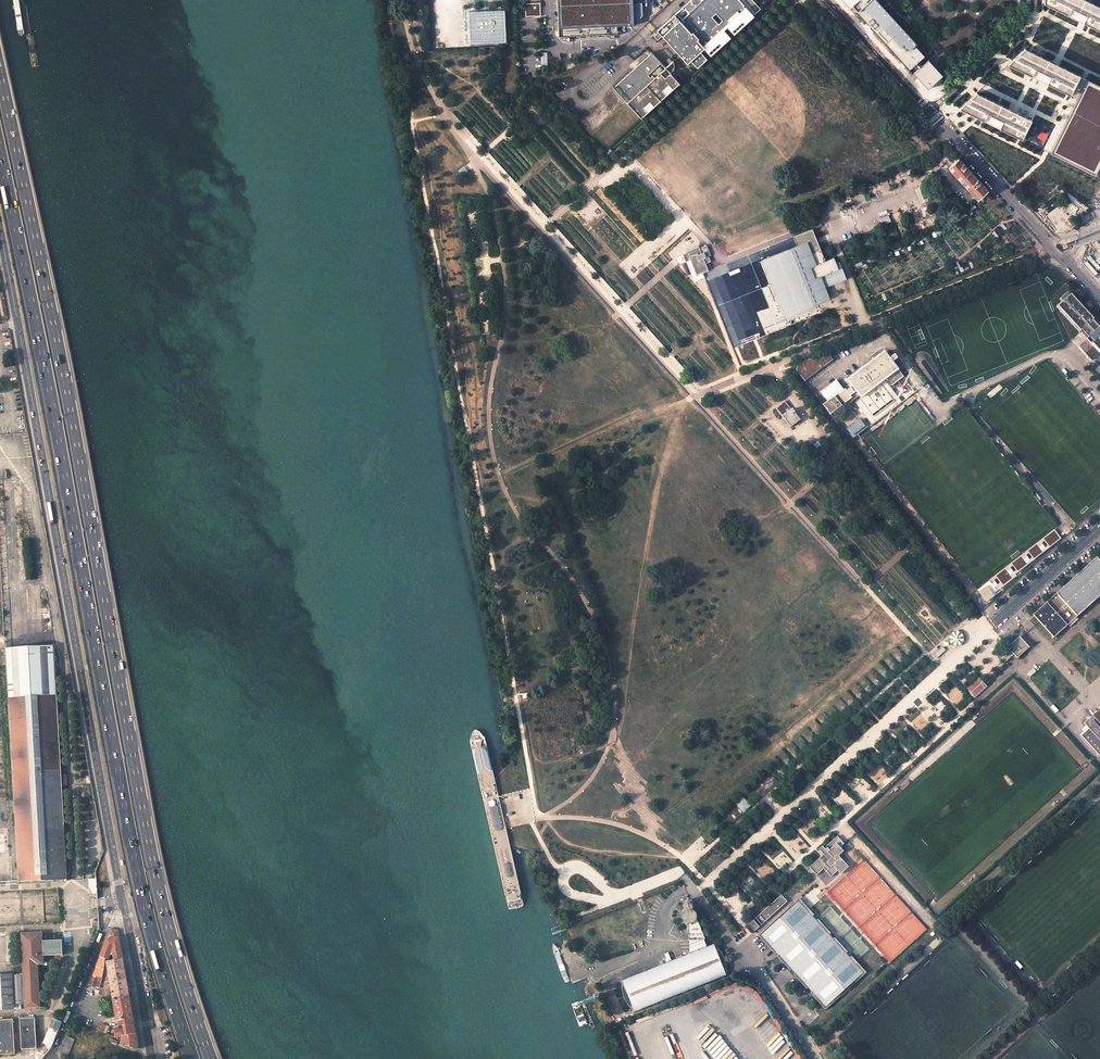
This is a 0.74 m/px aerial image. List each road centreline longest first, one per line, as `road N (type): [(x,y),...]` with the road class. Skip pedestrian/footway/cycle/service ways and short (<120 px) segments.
road 1 (trunk): [(212,1058),(154,865),(0,71)]
road 2 (trunk): [(0,152),(139,879),(193,1058)]
road 3 (secondary): [(0,234),(122,899)]
road 4 (unclassified): [(814,1058),(682,876)]
road 5 (unclassified): [(1056,248),(929,111)]
road 6 (residential): [(122,899),(53,1058)]
road 7 (secondary): [(122,899),(152,1058)]
road 8 (residential): [(1030,0),(1029,18),(929,111)]
road 9 (unclassified): [(929,111),(829,0)]
road 10 (unclassified): [(1099,528),(993,623)]

